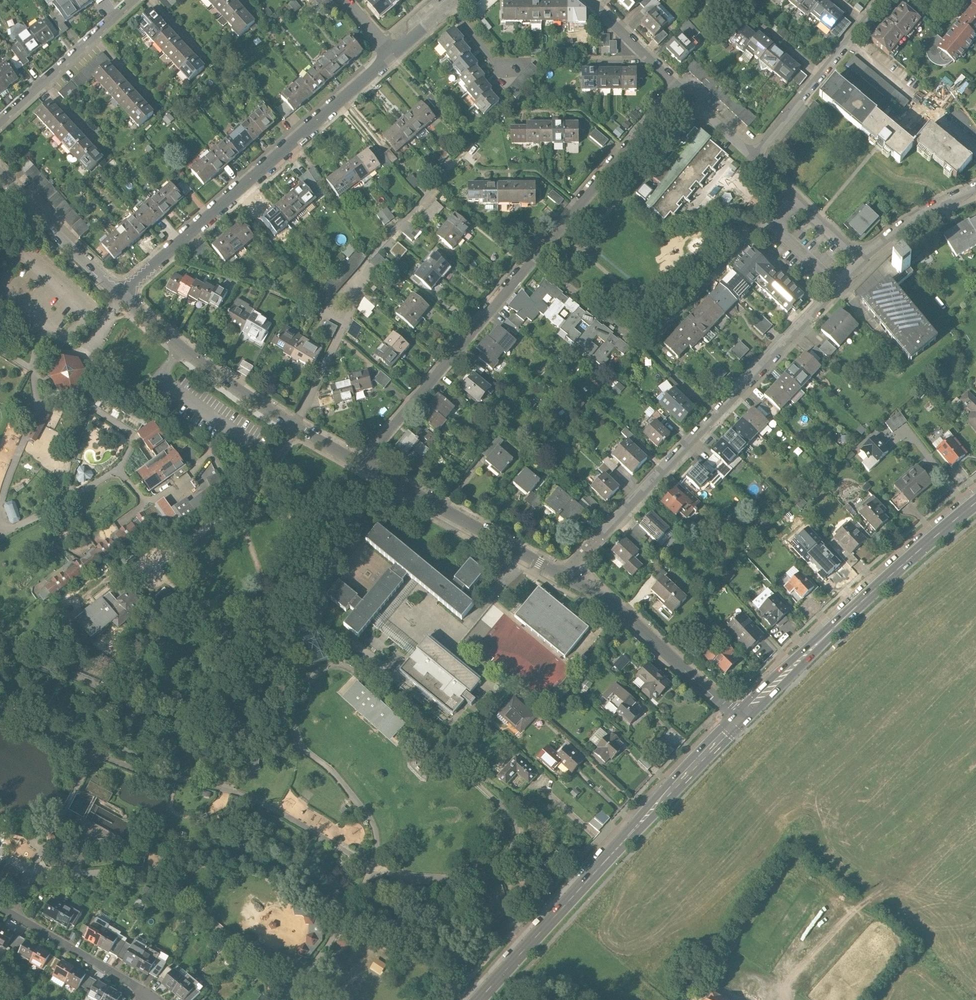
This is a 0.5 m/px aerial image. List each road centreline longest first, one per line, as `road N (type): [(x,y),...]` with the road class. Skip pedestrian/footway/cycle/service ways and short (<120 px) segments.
road 1 (residential): [(367,462),(677,84)]
road 2 (residential): [(861,261),(569,577)]
road 3 (primary): [(479,999),(740,720)]
road 4 (residential): [(391,54),(126,295)]
road 5 (primary): [(740,720),(975,503)]
road 6 (residential): [(569,577),(367,462)]
road 7 (residential): [(740,720),(630,620),(569,577)]
road 8 (residential): [(301,423),(202,364),(126,295)]
road 9 (residential): [(454,162),(363,267),(340,334)]
road 10 (residential): [(756,156),(883,0)]
road 11 (residential): [(0,124),(137,0)]
road 12 (residential): [(126,295),(0,164)]
road 13 (residential): [(147,993),(0,906)]
road 14 (residential): [(756,156),(861,261)]
road 15 (residential): [(975,190),(912,220),(861,261)]

